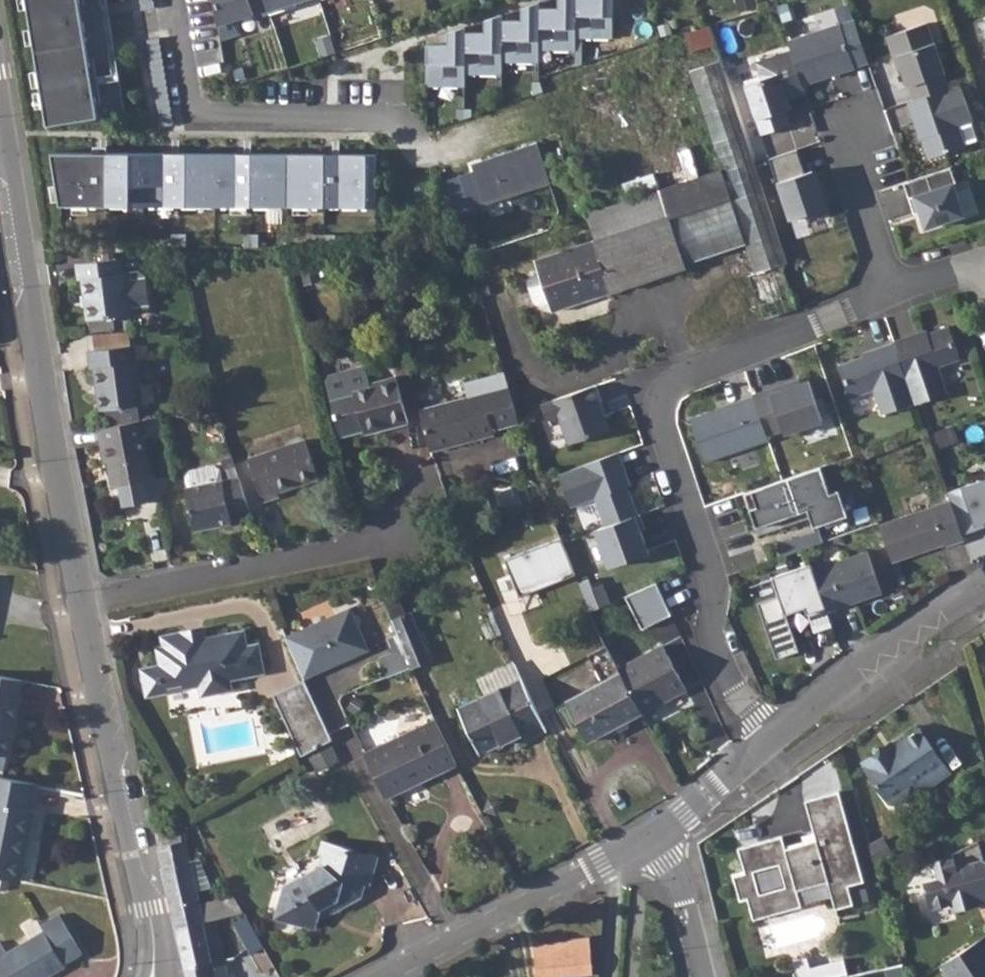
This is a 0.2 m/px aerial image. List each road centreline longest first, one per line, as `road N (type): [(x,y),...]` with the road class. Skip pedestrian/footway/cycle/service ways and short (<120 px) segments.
road 1 (residential): [(772,740),(713,647),(711,566),(665,423),(666,403),(684,378),(894,289)]
road 2 (residential): [(0,138),(80,601)]
road 3 (residential): [(80,601),(147,908),(152,976)]
road 4 (residential): [(371,976),(657,828)]
road 5 (residential): [(392,542),(80,601)]
road 6 (residential): [(400,118),(202,114),(190,96),(177,0)]
road 7 (residential): [(772,740),(984,585)]
road 8 (residential): [(856,121),(850,152),(894,289)]
road 9 (residential): [(657,828),(679,868),(705,976)]
road 10 (residential): [(657,828),(772,740)]

